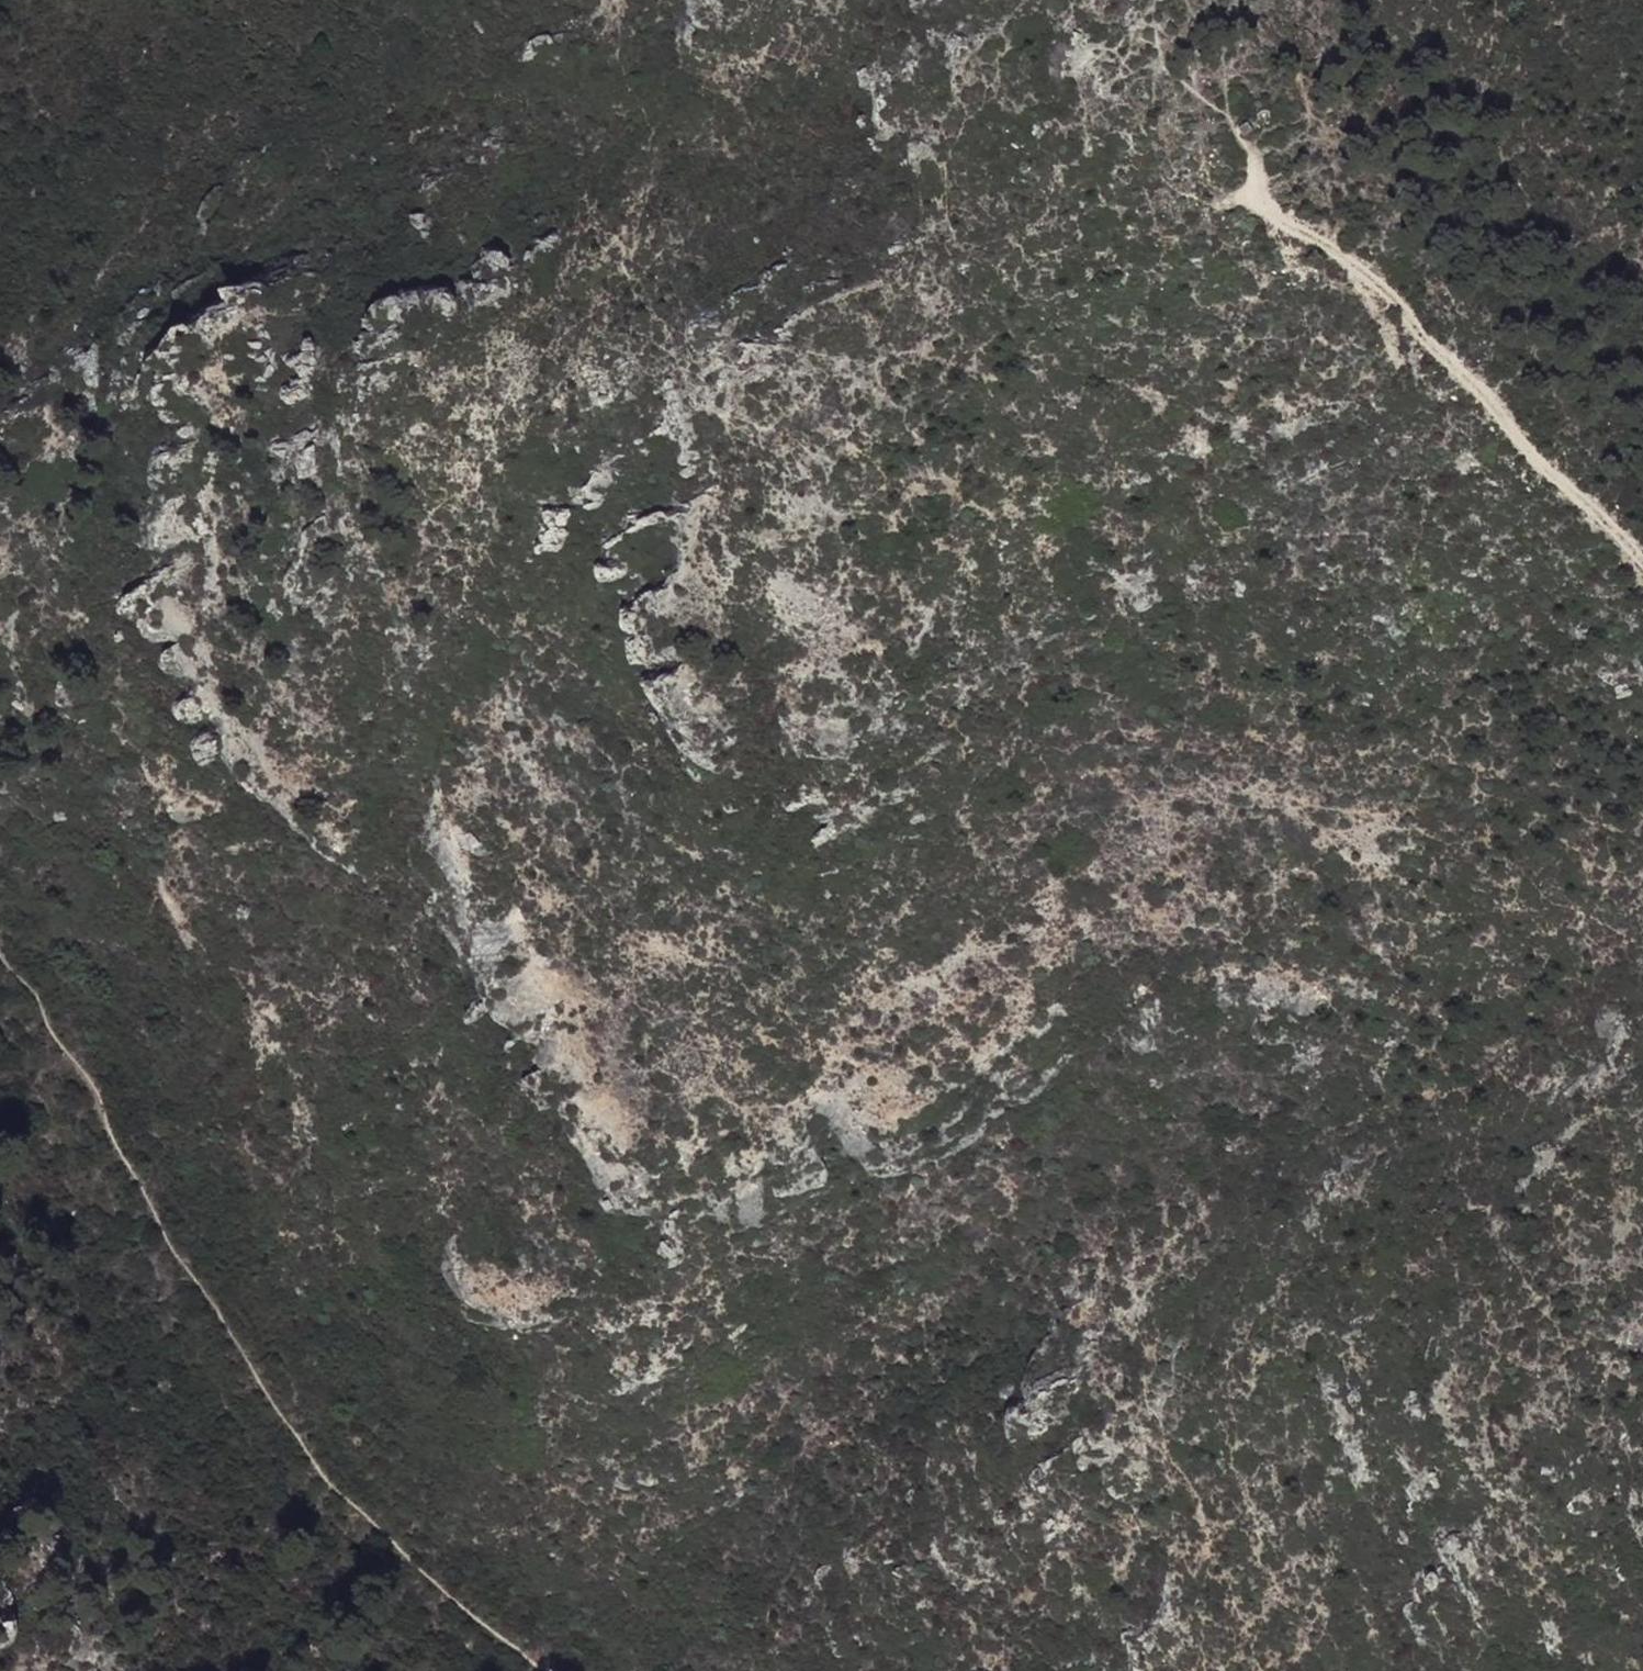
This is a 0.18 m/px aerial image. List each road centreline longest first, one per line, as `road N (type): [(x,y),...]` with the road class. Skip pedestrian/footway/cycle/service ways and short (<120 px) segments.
road 1 (track): [(1642,560),(1530,454),(1489,396),(1344,256),(1290,234),(1262,206),(1243,145)]

